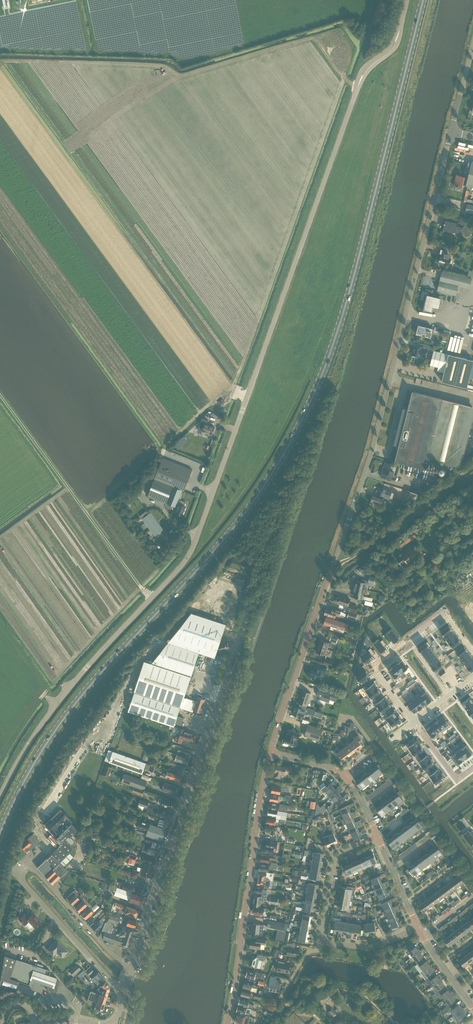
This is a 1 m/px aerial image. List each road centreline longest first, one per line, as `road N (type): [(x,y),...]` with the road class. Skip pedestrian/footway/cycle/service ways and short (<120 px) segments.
road 1 (primary): [(0,832),(65,717),(243,515),(299,424),(347,300),(423,0)]
road 2 (unclassified): [(0,795),(60,698),(191,551),(357,88),(394,44),(407,0)]
road 3 (unclassified): [(271,751),(375,437),(451,131)]
road 4 (unclassified): [(131,971),(235,652)]
road 5 (residential): [(131,971),(37,871),(24,870),(23,881),(124,994)]
road 6 (unclassified): [(227,1023),(271,751)]
road 7 (residential): [(443,613),(377,663),(415,721)]
road 8 (residential): [(378,837),(336,858),(323,942)]

